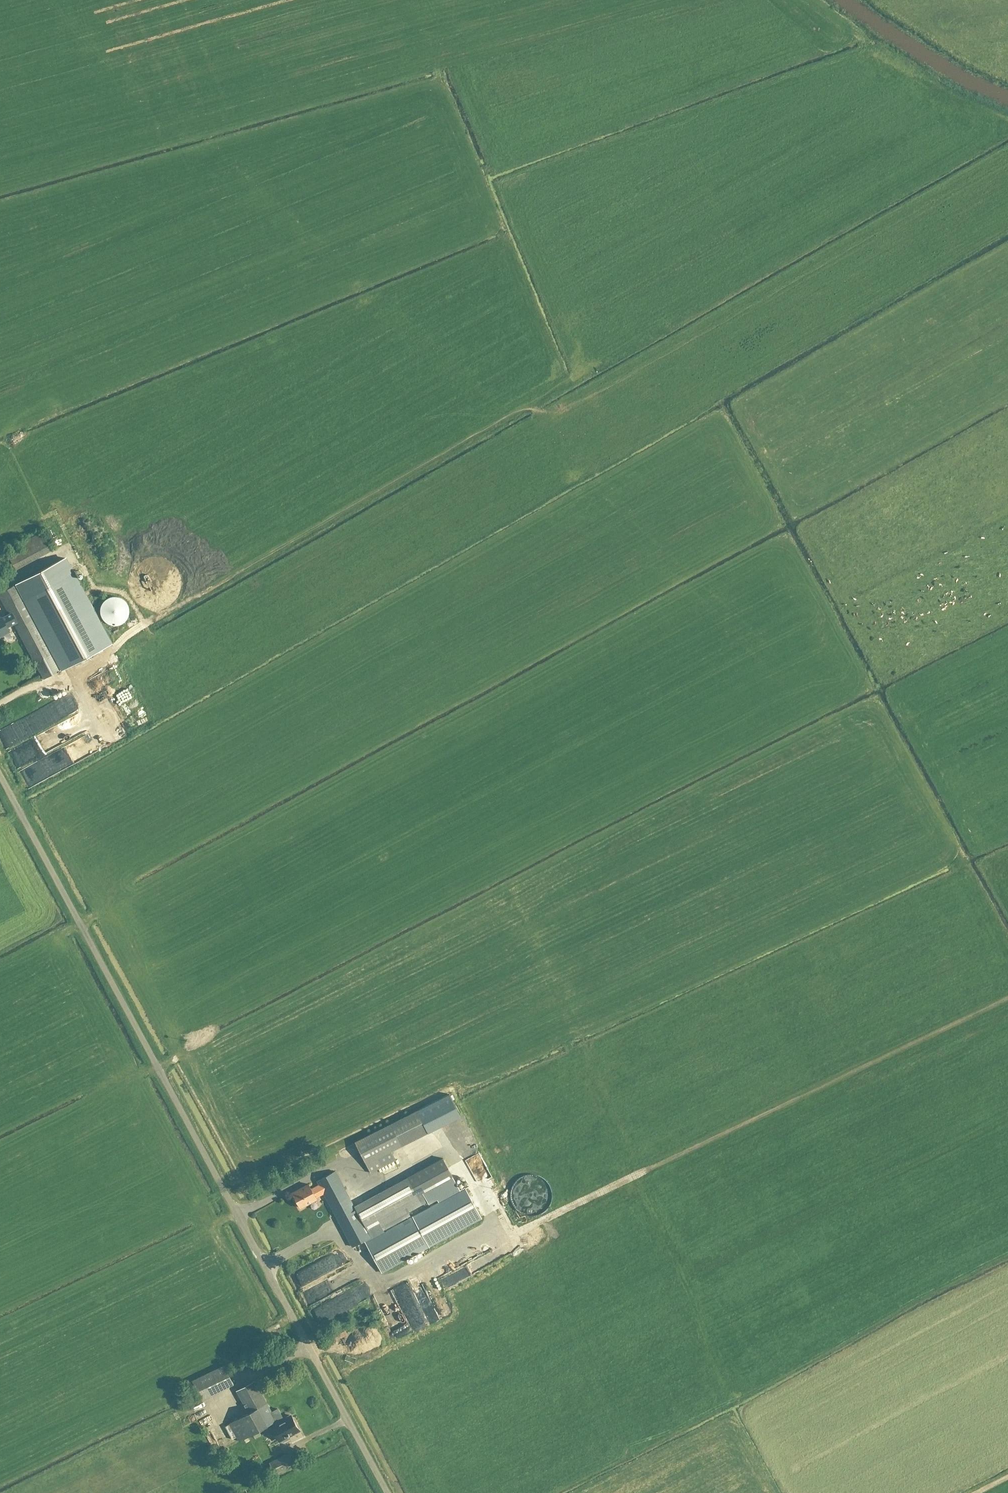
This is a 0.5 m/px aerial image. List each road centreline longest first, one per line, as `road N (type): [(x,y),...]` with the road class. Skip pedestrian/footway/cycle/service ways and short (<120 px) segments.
road 1 (unclassified): [(386,1492),(0,779)]

